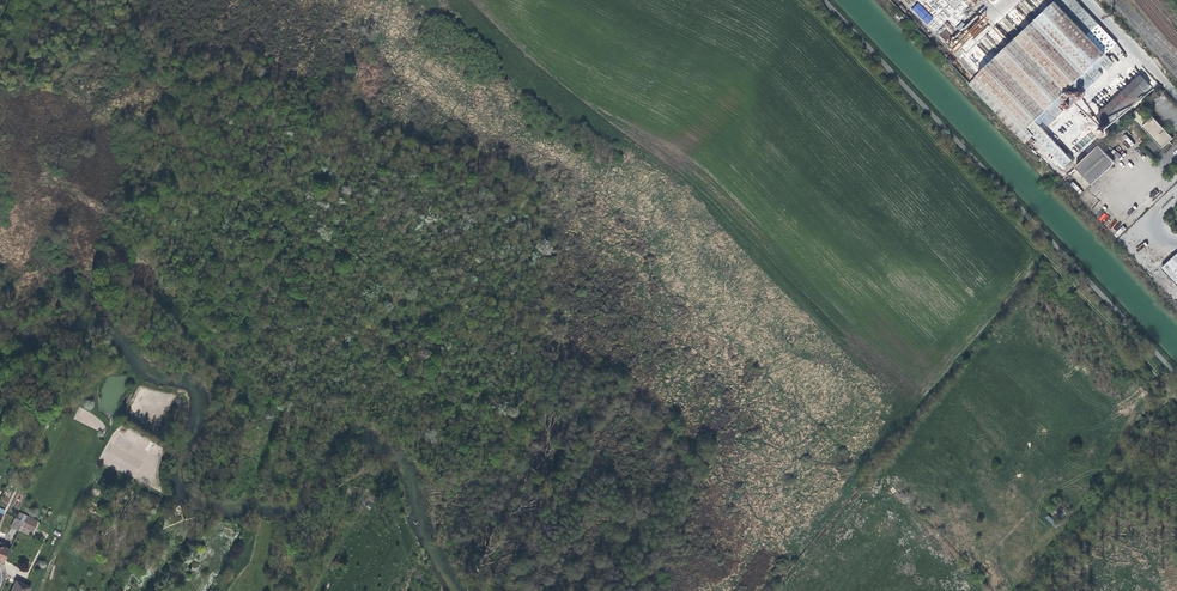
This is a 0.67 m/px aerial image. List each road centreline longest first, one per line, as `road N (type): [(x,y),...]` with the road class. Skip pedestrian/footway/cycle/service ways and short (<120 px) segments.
road 1 (track): [(1176,396),(796,0)]
road 2 (unclassified): [(1176,95),(1084,0)]

